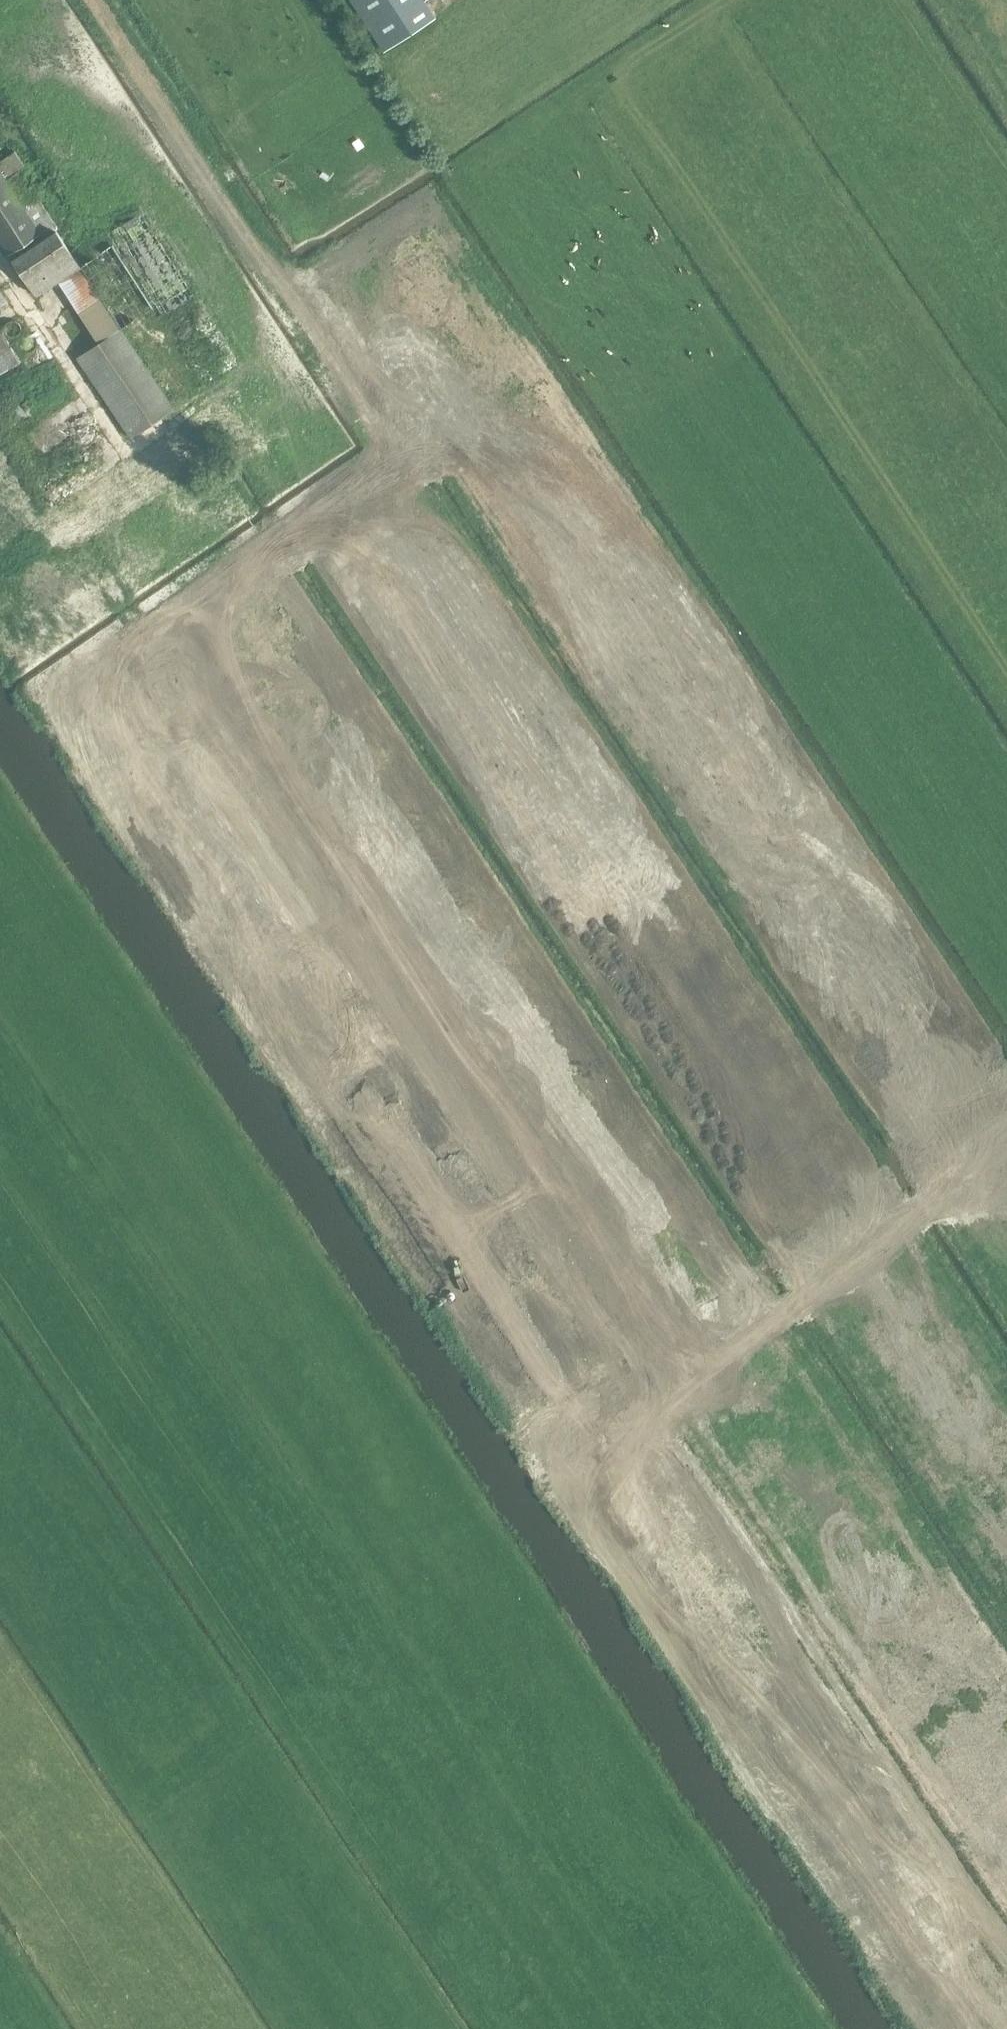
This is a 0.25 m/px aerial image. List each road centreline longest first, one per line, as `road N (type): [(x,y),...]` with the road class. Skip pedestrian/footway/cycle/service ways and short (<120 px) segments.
road 1 (track): [(0,267),(125,452),(129,587),(572,1257),(622,1311),(684,1366),(705,1366),(905,1210)]

